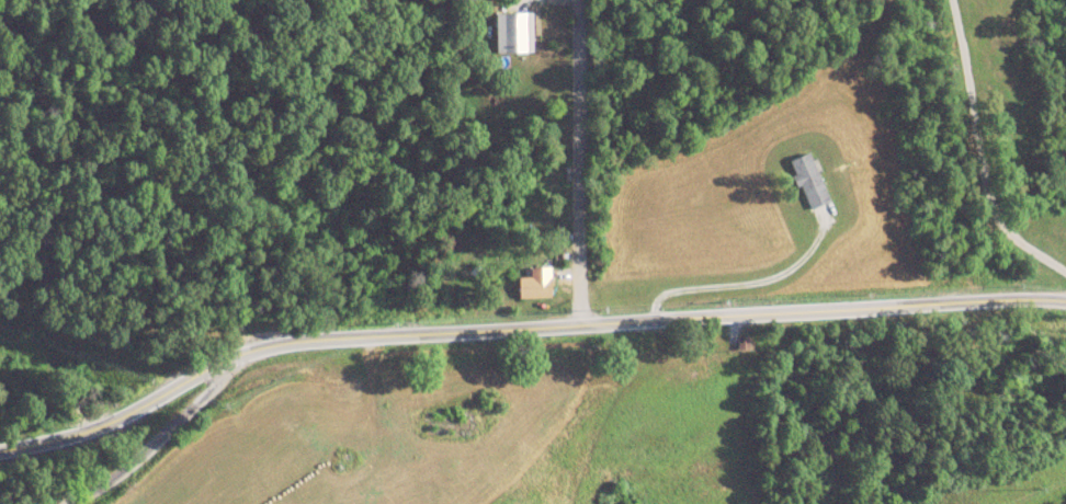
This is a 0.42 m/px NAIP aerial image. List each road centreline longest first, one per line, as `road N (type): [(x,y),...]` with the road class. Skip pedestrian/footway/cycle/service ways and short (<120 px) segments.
road 1 (secondary): [(0,450),(80,436),(284,342),(963,303),(1065,306)]
road 2 (residential): [(580,0),(579,325),(593,368)]
road 3 (residential): [(1065,286),(993,224),(952,0)]
road 4 (residential): [(59,503),(148,449),(218,381),(226,364)]

